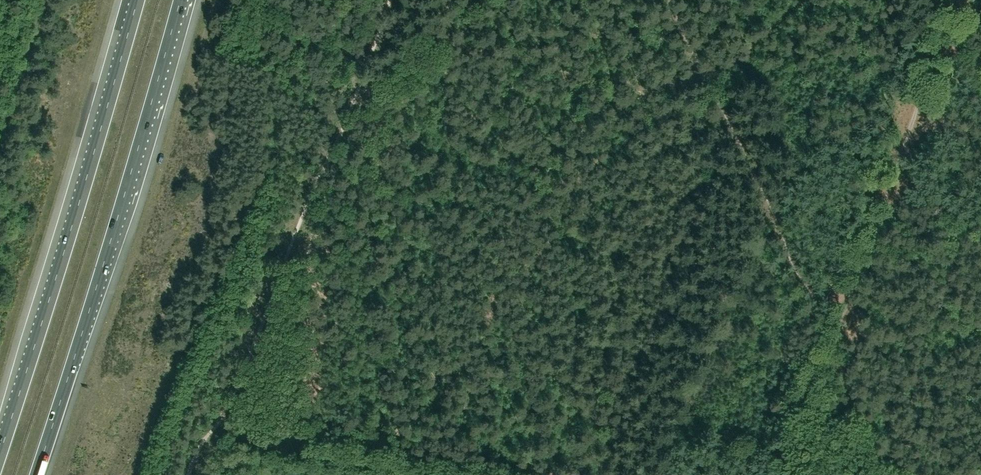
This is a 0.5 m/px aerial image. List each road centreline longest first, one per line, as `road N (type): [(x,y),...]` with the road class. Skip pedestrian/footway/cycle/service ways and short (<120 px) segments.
road 1 (motorway): [(36,474),(180,0)]
road 2 (motorway): [(137,0),(0,450)]
road 3 (track): [(649,89),(629,138),(584,173),(550,240),(489,318),(471,358),(386,465)]
road 4 (track): [(670,0),(833,344)]
road 5 (track): [(383,26),(649,89)]
road 6 (track): [(868,249),(953,0)]
road 7 (unclassified): [(435,474),(227,436),(208,440)]
road 8 (track): [(801,0),(715,77),(649,89)]
road 9 (track): [(833,344),(785,474)]
road 10 (track): [(833,344),(871,474)]
road 11 (track): [(850,303),(980,341)]

